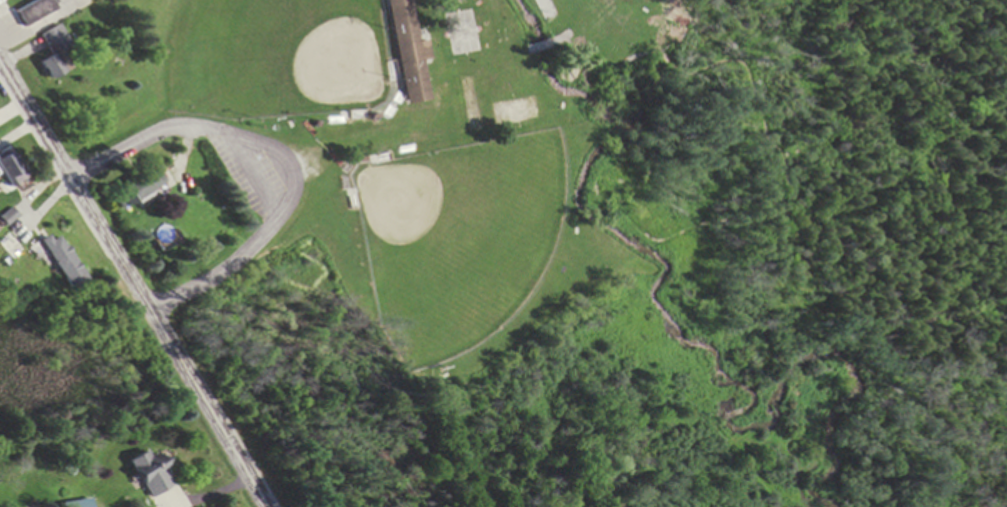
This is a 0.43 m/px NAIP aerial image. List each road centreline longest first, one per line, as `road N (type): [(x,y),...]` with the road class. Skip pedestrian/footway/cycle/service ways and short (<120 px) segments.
road 1 (tertiary): [(267,506),(0,64)]
road 2 (residential): [(150,313),(270,231),(289,203),(291,165),(263,144),(164,129),(70,180)]

